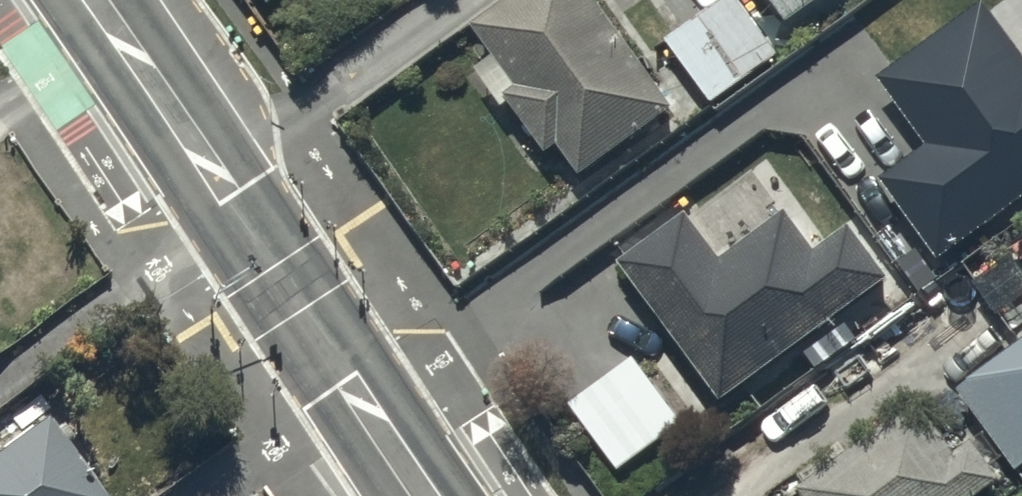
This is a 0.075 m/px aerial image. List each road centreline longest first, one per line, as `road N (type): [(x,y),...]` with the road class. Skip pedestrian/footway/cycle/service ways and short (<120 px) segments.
road 1 (tertiary): [(211,178),(430,495)]
road 2 (residential): [(457,0),(211,178)]
road 3 (tertiary): [(83,0),(211,178)]

